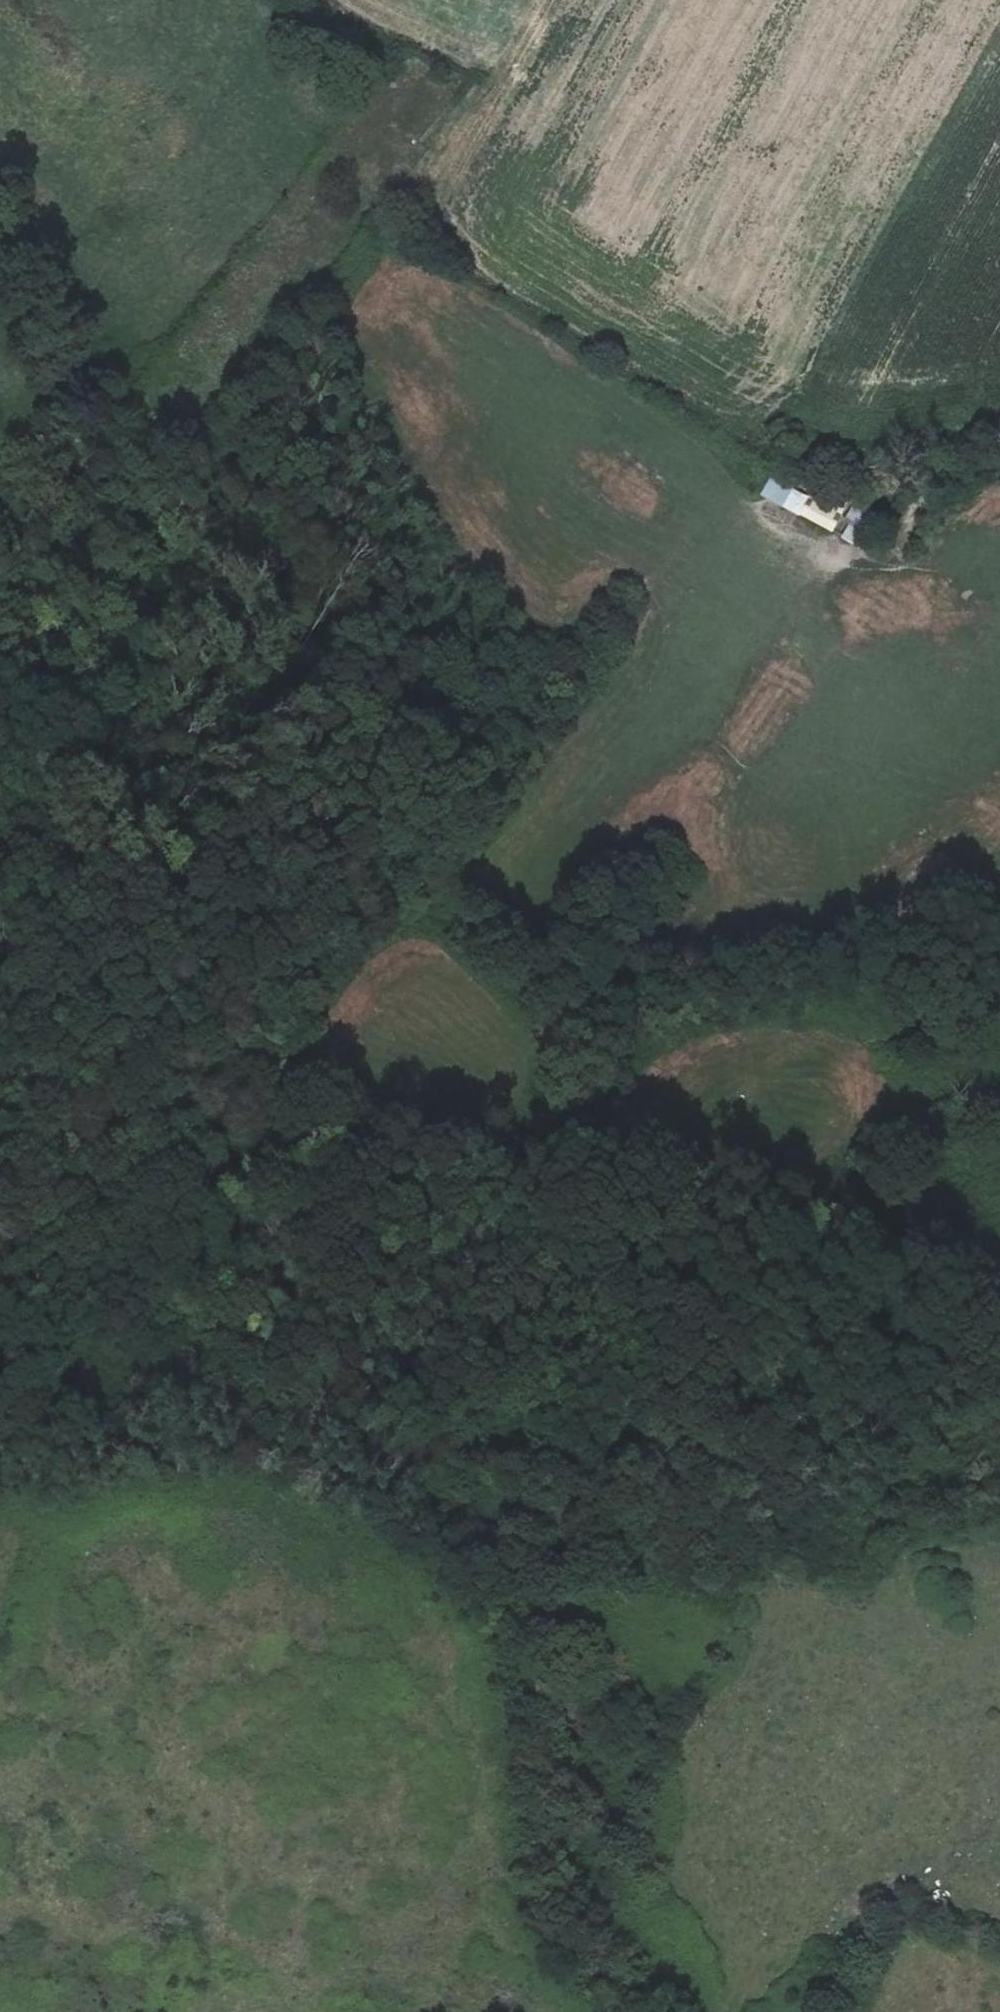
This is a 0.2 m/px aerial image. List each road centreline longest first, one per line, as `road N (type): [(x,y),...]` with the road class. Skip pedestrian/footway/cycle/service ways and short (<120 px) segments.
road 1 (track): [(647,2011),(579,1916),(540,1662),(549,1634)]
road 2 (track): [(549,0),(483,115)]

